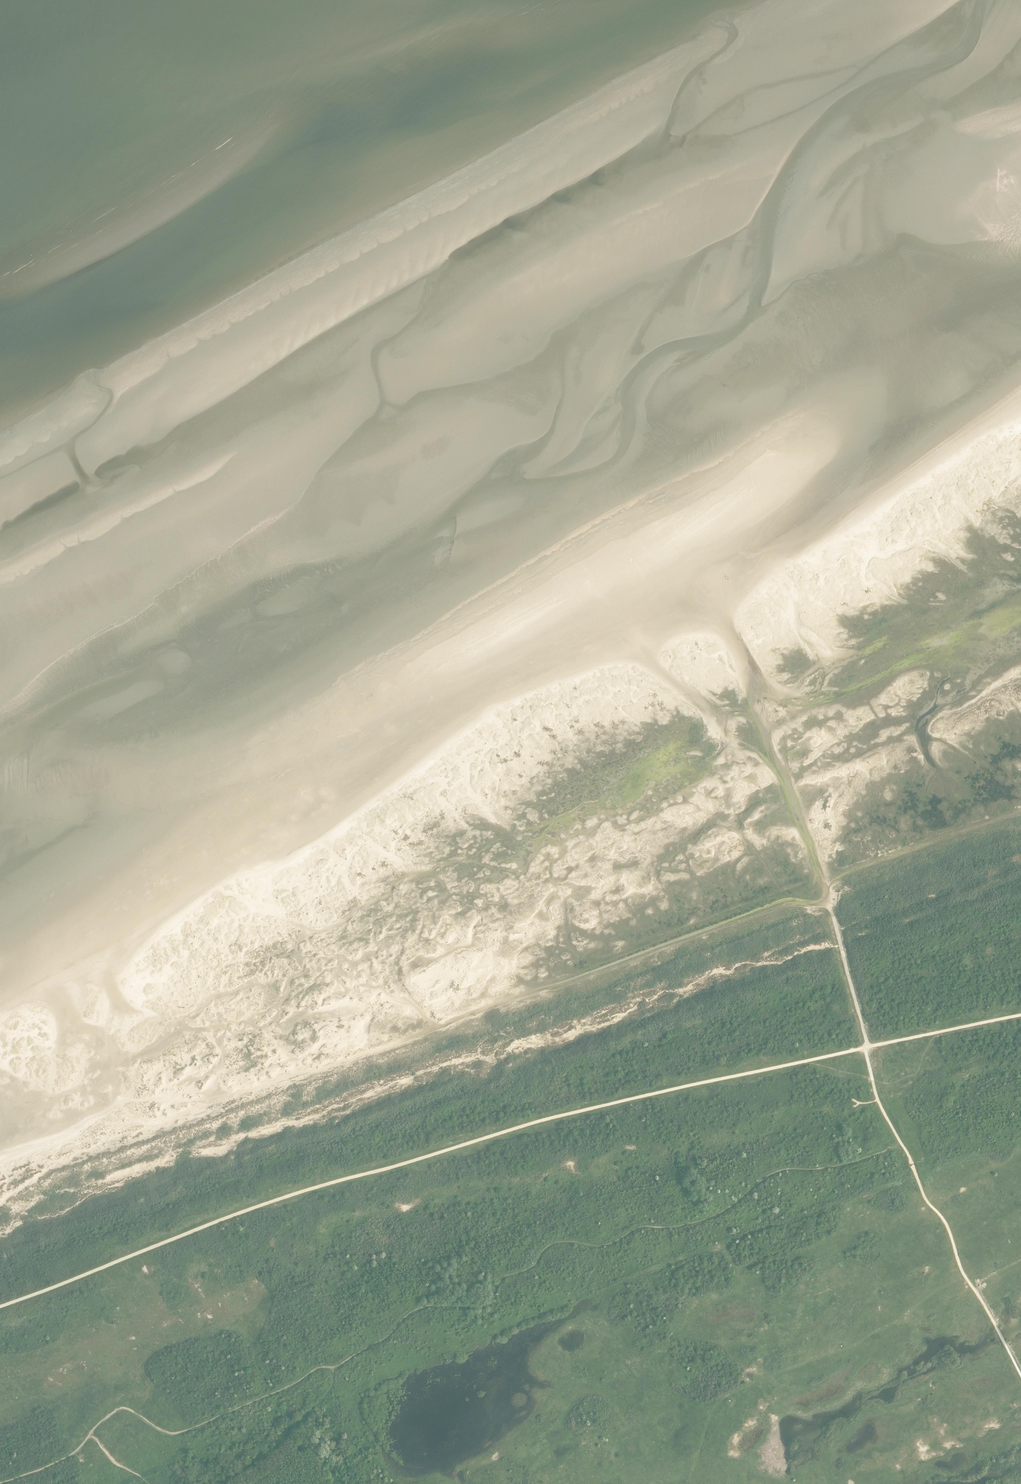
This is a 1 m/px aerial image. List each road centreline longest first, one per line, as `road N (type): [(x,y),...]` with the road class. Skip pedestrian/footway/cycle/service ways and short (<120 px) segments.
road 1 (track): [(1020,1375),(883,1111),(866,1048)]

